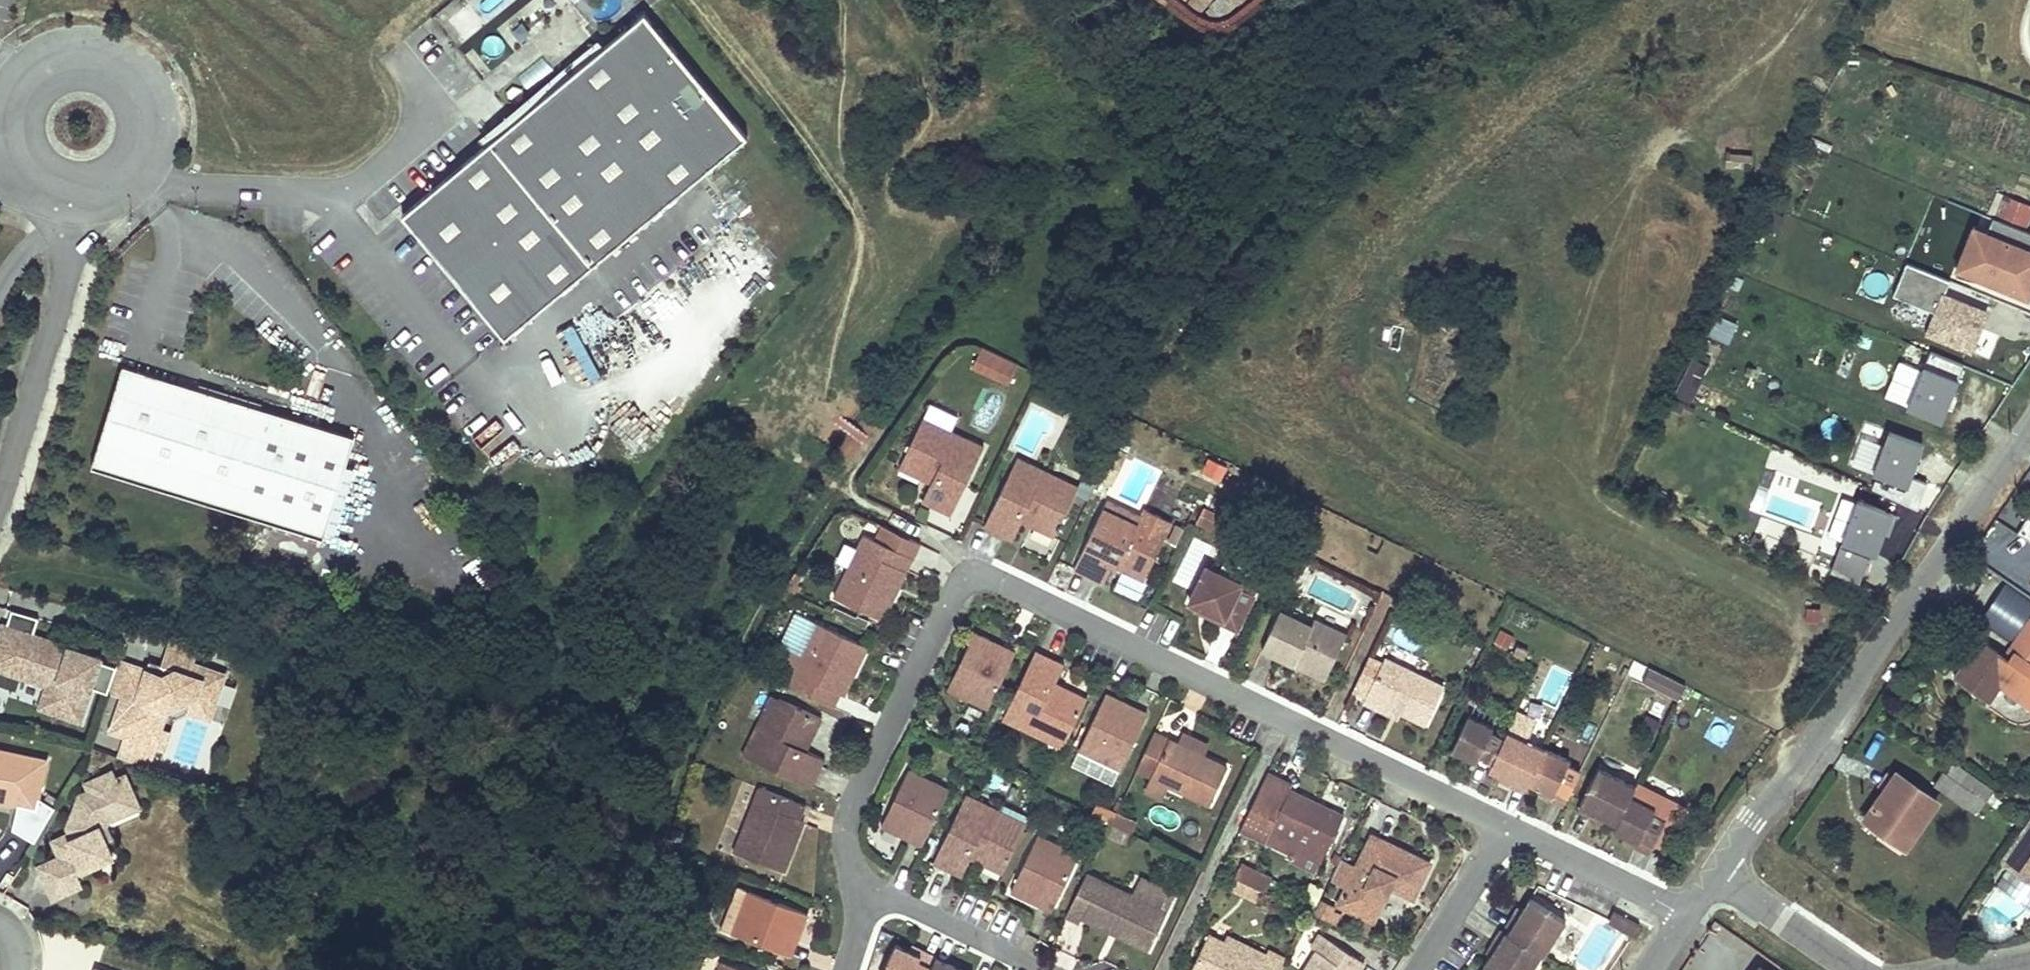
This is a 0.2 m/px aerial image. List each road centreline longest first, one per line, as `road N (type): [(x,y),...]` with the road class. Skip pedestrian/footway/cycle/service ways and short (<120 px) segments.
road 1 (residential): [(1508,830),(978,579),(959,590),(849,816),(847,849),(864,897)]
road 2 (residential): [(2029,426),(1716,873)]
road 3 (unclassified): [(101,200),(136,183),(159,146),(157,102),(132,67),(90,52),(48,62),(15,103),(14,149)]
road 4 (residential): [(101,200),(0,500)]
road 5 (residential): [(1685,918),(1508,830)]
road 6 (residential): [(864,897),(911,908),(1038,969)]
road 7 (residential): [(1857,969),(1716,873)]
road 8 (residential): [(1418,969),(1508,830)]

